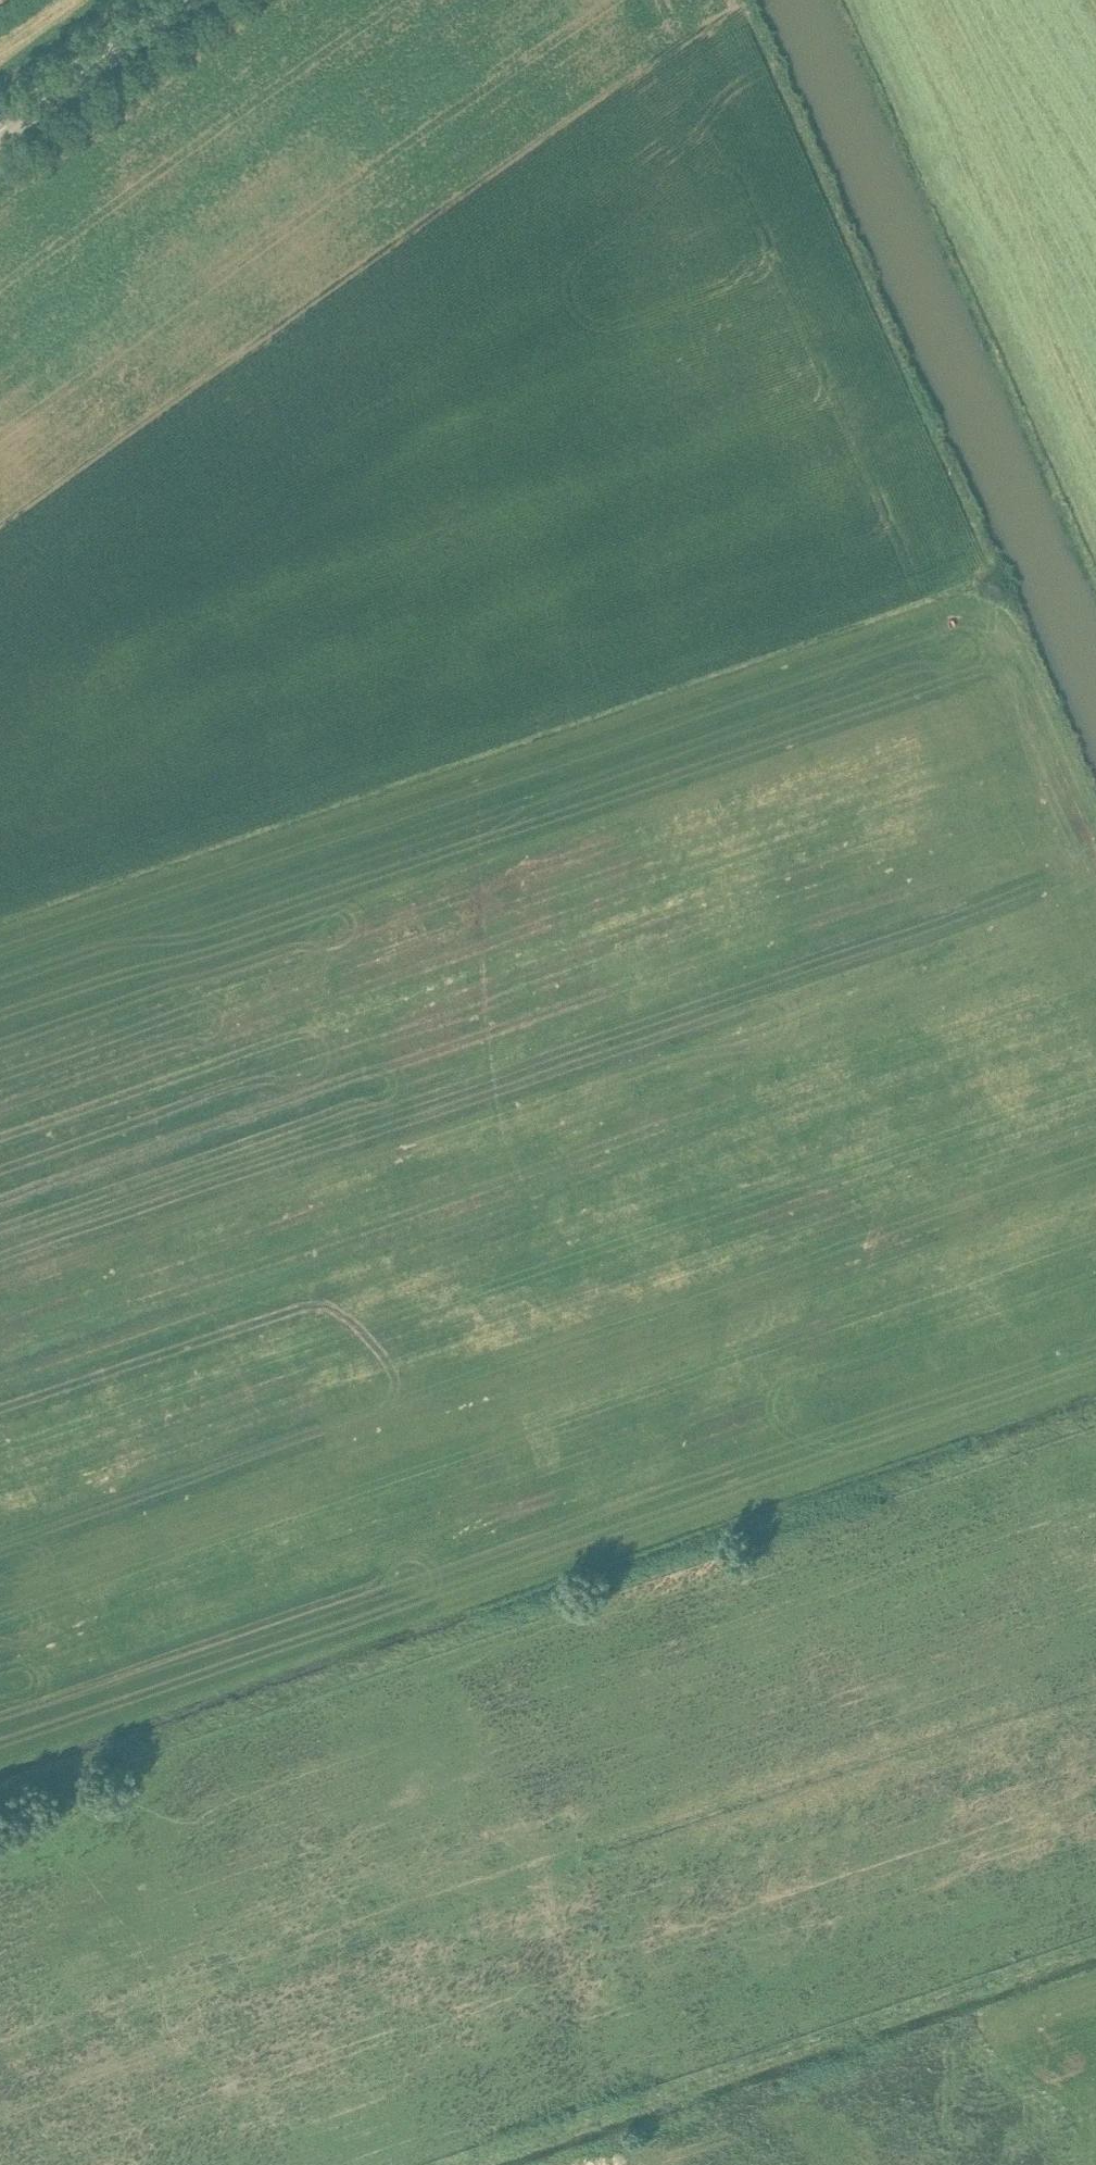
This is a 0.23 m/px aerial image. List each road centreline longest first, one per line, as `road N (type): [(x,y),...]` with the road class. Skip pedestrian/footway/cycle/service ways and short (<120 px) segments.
road 1 (residential): [(767,695),(863,986),(1095,1351),(1095,1528)]
road 2 (residential): [(0,982),(767,695)]
road 3 (residential): [(88,1823),(69,1786),(55,1698),(19,1283),(0,1199)]
road 4 (residential): [(0,379),(179,244),(537,171)]
road 5 (residential): [(537,171),(767,695)]
road 6 (residential): [(436,2162),(932,2002)]
road 7 (residential): [(522,1659),(88,1823)]
road 8 (residential): [(713,1654),(916,1609),(1095,1632)]
road 9 (residential): [(259,2164),(88,1823)]
road 10 (secondary): [(0,134),(189,0)]
road 11 (residential): [(458,0),(537,171)]
road 12 (residential): [(932,2002),(1095,1950)]
road 13 (residential): [(932,2002),(974,2164)]

